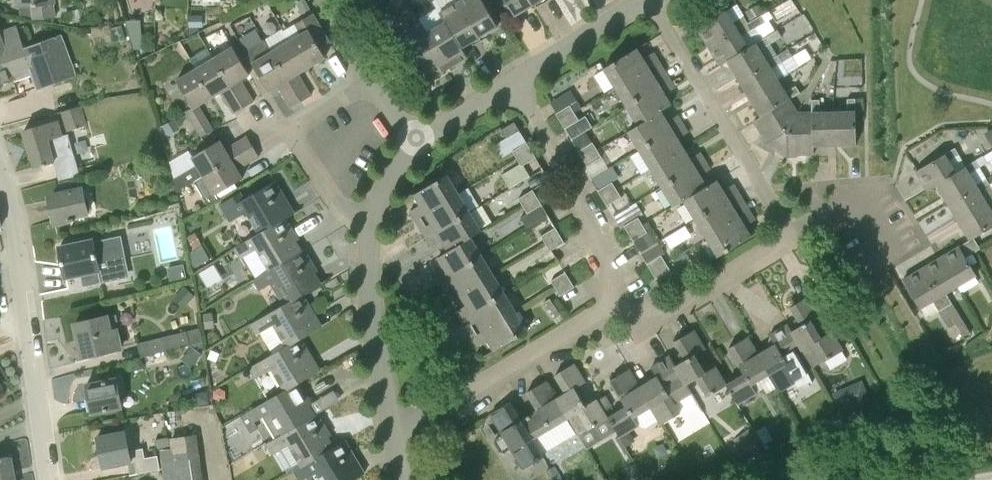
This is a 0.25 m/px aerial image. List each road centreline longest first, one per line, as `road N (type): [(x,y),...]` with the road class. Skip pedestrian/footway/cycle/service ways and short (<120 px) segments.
road 1 (residential): [(790,235),(650,0)]
road 2 (residential): [(395,434),(601,309),(632,300)]
road 3 (residential): [(632,300),(514,81)]
road 4 (residential): [(20,257),(52,479)]
road 5 (residential): [(395,434),(372,320),(372,221)]
road 6 (residential): [(372,221),(336,196),(298,140),(304,125),(372,82)]
road 7 (residential): [(632,300),(671,307),(790,235)]
road 8 (residential): [(514,81),(648,0)]
road 9 (residential): [(790,235),(855,196),(893,260)]

